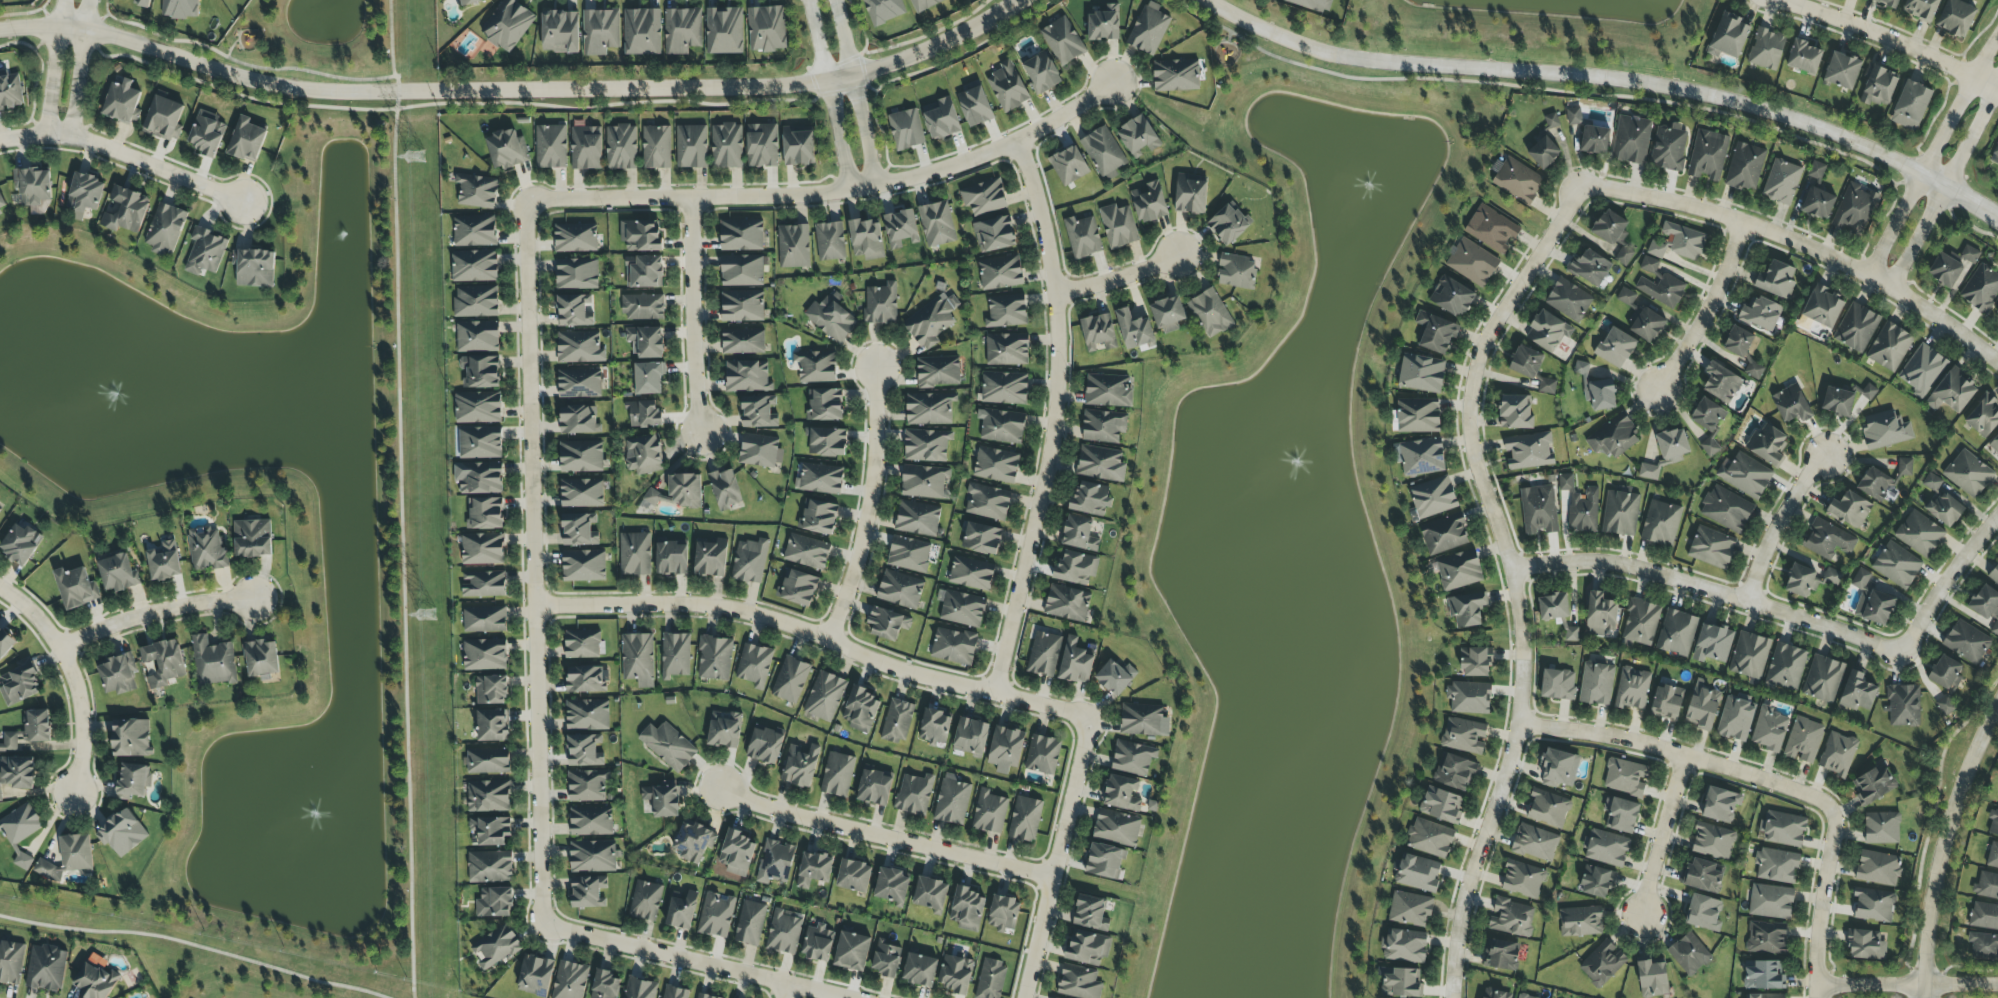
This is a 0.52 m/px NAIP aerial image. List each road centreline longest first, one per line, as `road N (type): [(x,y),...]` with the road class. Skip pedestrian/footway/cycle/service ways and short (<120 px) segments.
road 1 (tertiary): [(1015,0),(920,53),(795,84),(339,93),(266,86),(84,32),(0,30)]
road 2 (residential): [(1452,997),(1468,890),(1519,732),(1527,652),(1468,448),(1463,385),(1501,294),(1580,187)]
road 3 (tertiary): [(1997,219),(1886,157),(1770,112),(1611,79),(1320,52),(1207,0)]
road 4 (residential): [(542,927),(523,202)]
road 5 (residential): [(523,202),(845,191),(931,175),(1016,143),(1111,84)]
road 6 (residential): [(534,607),(675,604),(758,615),(902,672),(1085,718)]
road 7 (residential): [(1016,143),(1054,294),(1055,378),(1043,478),(993,692)]
road 8 (residential): [(1899,650),(1607,564),(1508,570)]
road 9 (residential): [(1580,187),(1743,223),(1692,342),(1656,388)]
road 10 (residential): [(1049,876),(748,805),(716,788)]
road 11 (residential): [(1519,732),(1610,739),(1689,757),(1812,797),(1828,813)]
road 12 (residential): [(838,997),(542,927)]
road 13 (tertiary): [(1997,697),(1941,844),(1928,895),(1922,984)]
road 14 (residential): [(1743,223),(1890,286),(1997,365)]
road 15 (residential): [(1085,718),(1021,997)]
road 16 (residential): [(1997,34),(1868,275)]
road 17 (residential): [(827,638),(862,536),(874,371)]
road 18 (residential): [(687,198),(698,435)]
road 19 (residential): [(0,589),(27,606),(58,649),(76,701),(79,769),(70,795)]
road 20 (residential): [(1997,92),(1781,0)]
road 21 (residential): [(1890,286),(1997,84)]
road 22 (residential): [(47,133),(91,141),(242,203)]
road 23 (residential): [(58,649),(189,604),(252,598)]
road 24 (residential): [(1828,813),(1814,997)]
road 25 (residential): [(1997,984),(1814,984)]
road 26 (residential): [(1689,757),(1638,921)]
road 27 (residential): [(1997,513),(1899,650)]
road 28 (residential): [(1744,602),(1823,456)]
road 29 (residential): [(70,136),(89,0)]
road 30 (residential): [(64,0),(47,133)]
road 31 (residential): [(1054,294),(1179,254)]

